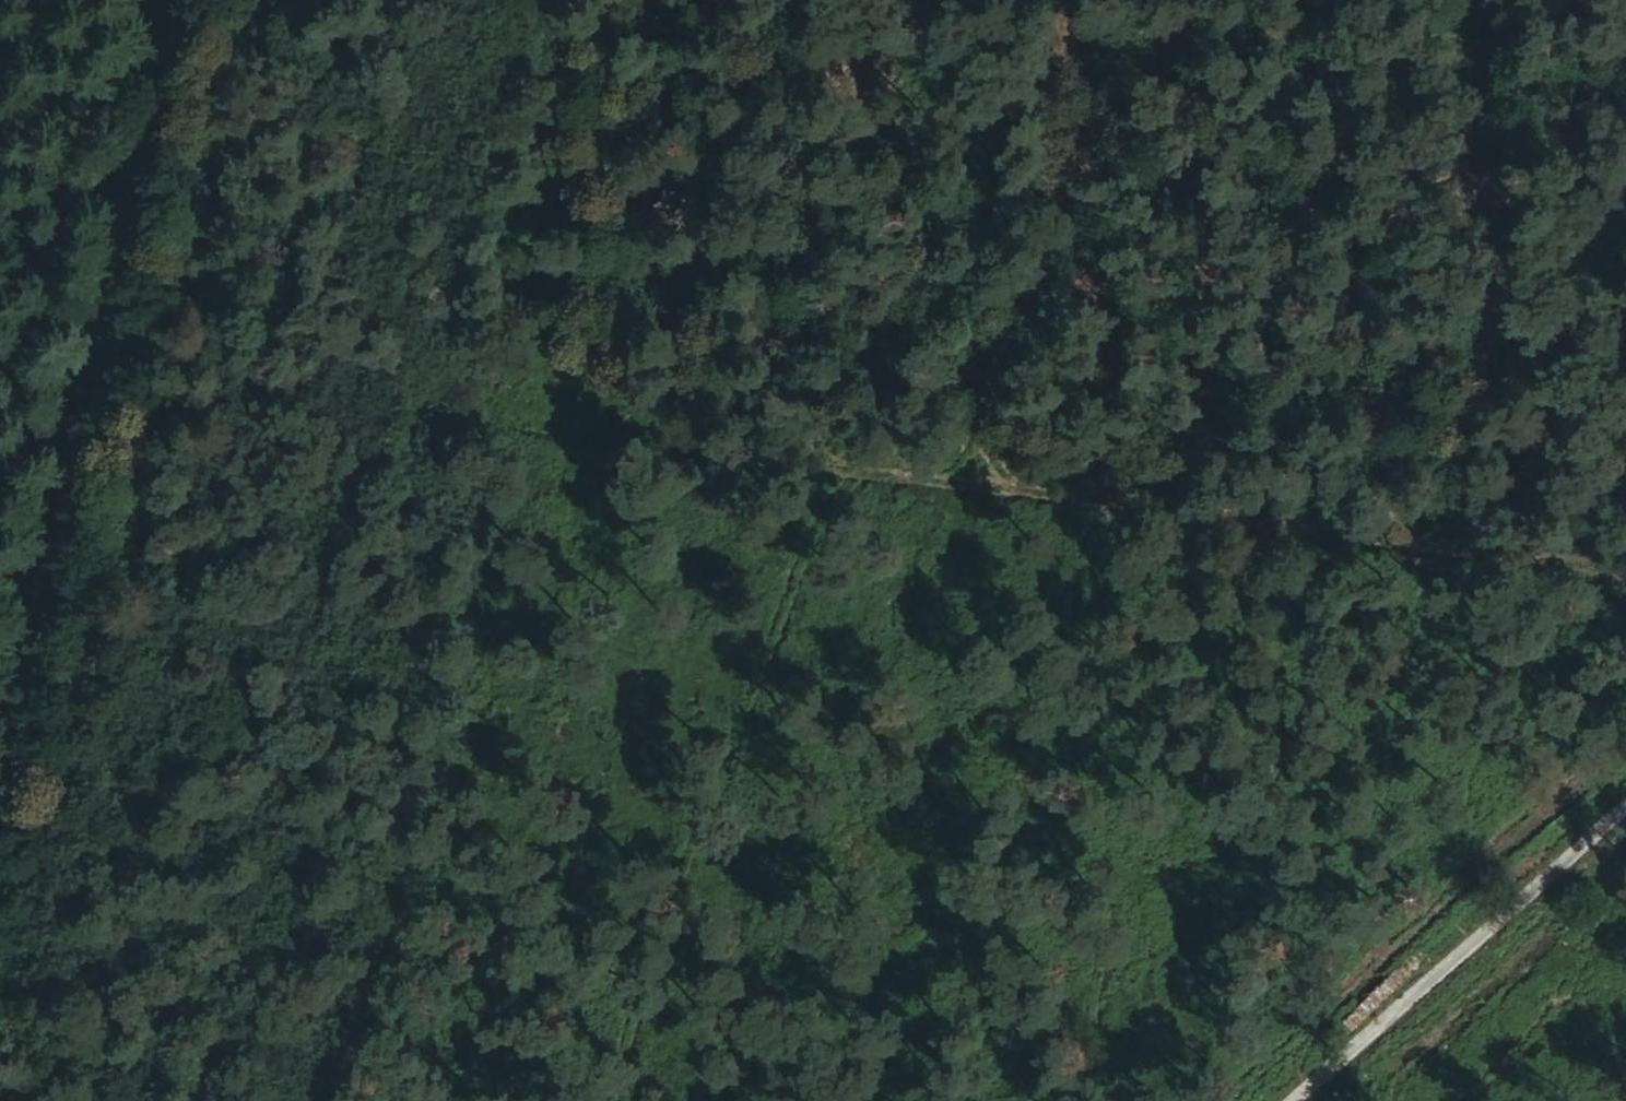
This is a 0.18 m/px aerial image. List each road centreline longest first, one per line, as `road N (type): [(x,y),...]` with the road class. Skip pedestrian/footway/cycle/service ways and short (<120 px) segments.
road 1 (secondary): [(0,799),(174,0)]
road 2 (track): [(1625,802),(1288,1100)]

